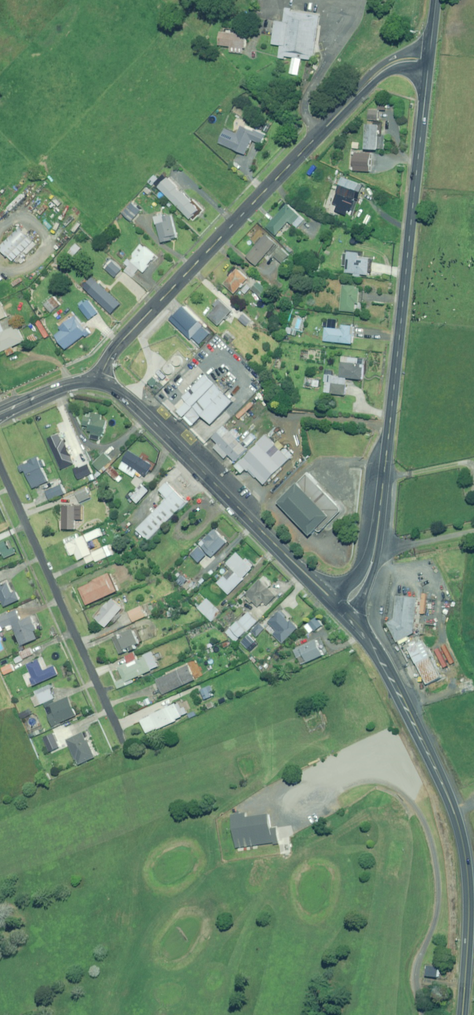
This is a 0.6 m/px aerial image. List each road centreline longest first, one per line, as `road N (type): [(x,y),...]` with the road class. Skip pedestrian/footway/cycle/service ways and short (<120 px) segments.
road 1 (tertiary): [(340,610),(368,572),(379,518),(429,62)]
road 2 (residential): [(100,383),(122,341),(372,80),(400,61),(429,62)]
road 3 (tertiary): [(340,610),(388,672),(458,825),(469,901),(463,1014)]
road 4 (tertiary): [(100,383),(136,405),(340,610)]
road 5 (residential): [(0,465),(123,744)]

